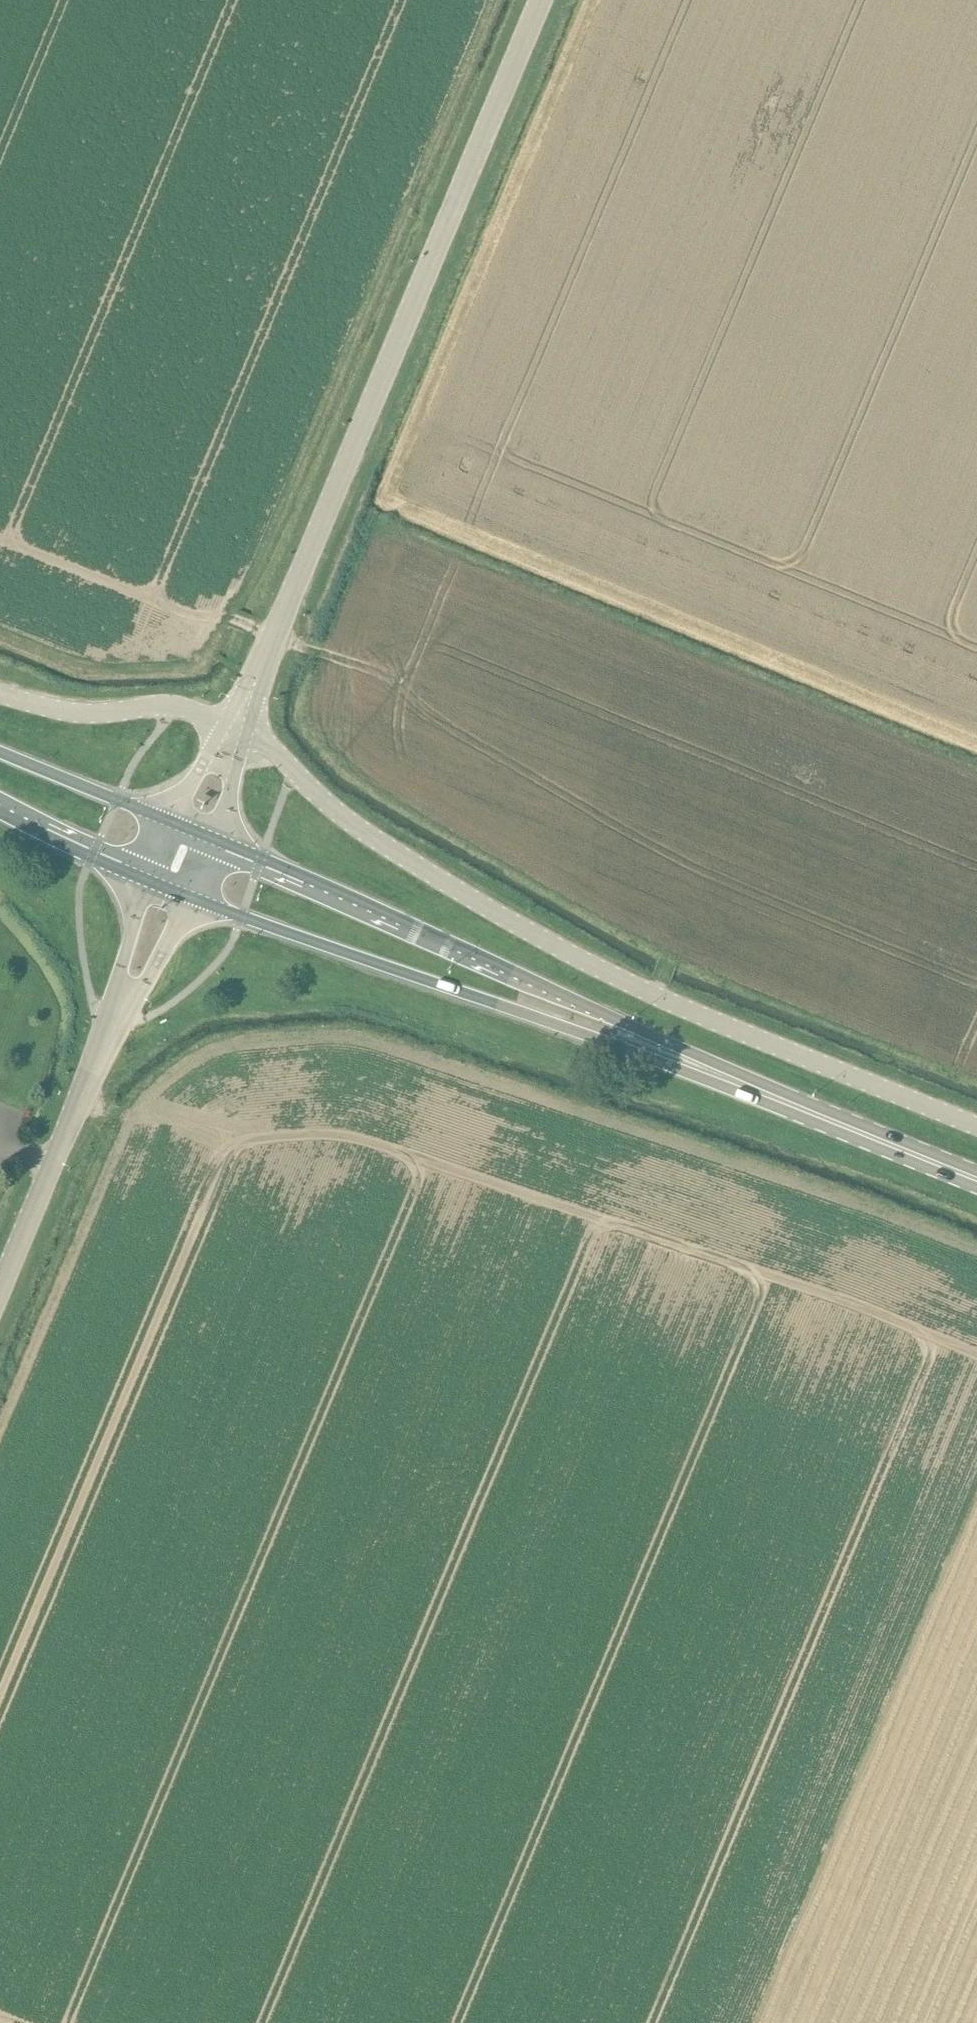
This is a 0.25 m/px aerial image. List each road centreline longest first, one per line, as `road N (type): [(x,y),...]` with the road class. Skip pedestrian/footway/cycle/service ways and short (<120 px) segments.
road 1 (unclassified): [(976,1127),(706,1019),(549,944),(368,835),(269,746),(235,727)]
road 2 (unclassified): [(235,727),(540,0)]
road 3 (track): [(976,741),(381,497)]
road 4 (track): [(381,497),(590,0)]
road 5 (primary): [(168,890),(612,1044),(679,1059)]
road 6 (primary): [(679,1059),(563,995),(192,831)]
road 7 (primary): [(976,1180),(679,1059)]
road 8 (tertiary): [(0,1293),(106,1039)]
road 9 (unclassified): [(235,727),(175,707),(79,713),(0,695)]
road 10 (primary): [(192,831),(0,753)]
road 11 (primary): [(0,813),(168,890)]
road 12 (tertiary): [(106,1039),(173,930),(168,890)]
road 13 (tertiary): [(168,890),(137,915),(106,1039)]
road 14 (unclassified): [(192,831),(225,804),(237,766),(235,727)]

